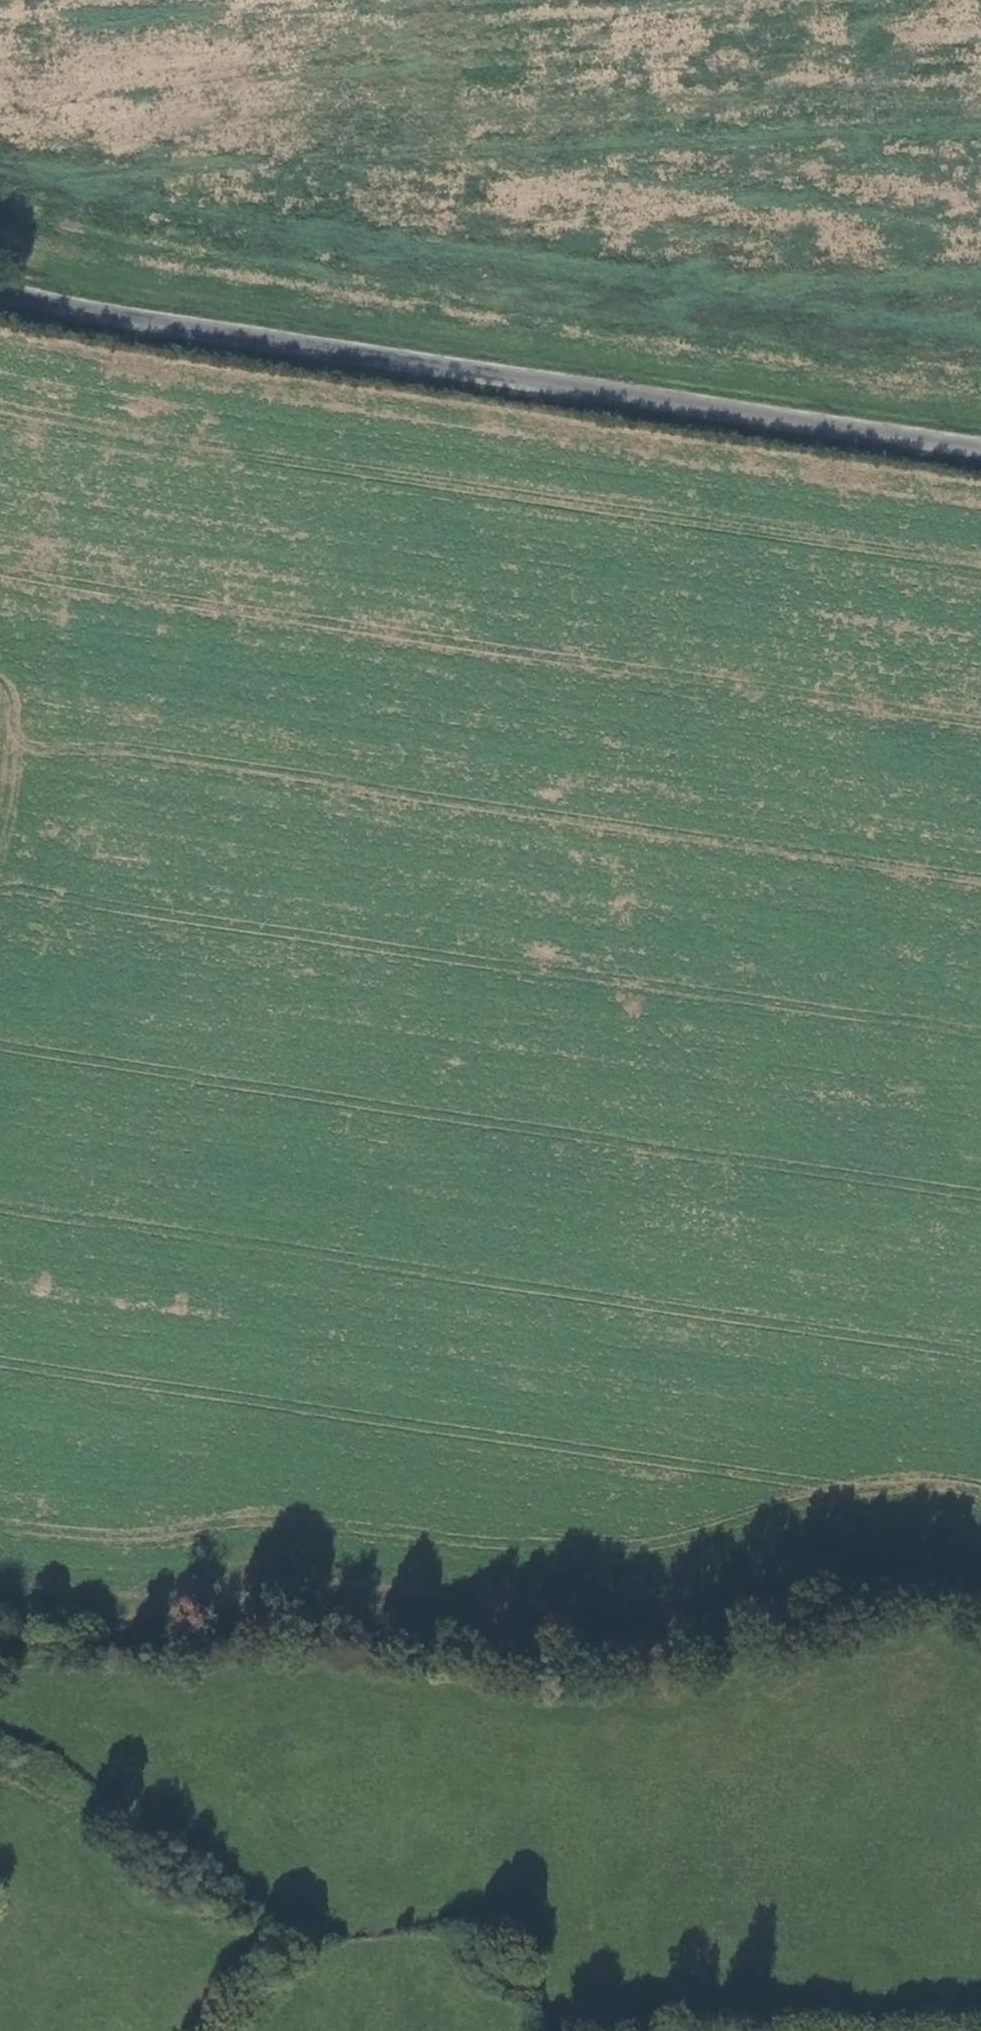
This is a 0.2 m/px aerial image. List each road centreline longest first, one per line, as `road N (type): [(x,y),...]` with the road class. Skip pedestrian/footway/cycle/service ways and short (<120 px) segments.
road 1 (track): [(980,1619),(943,1597),(871,1600),(670,1658),(512,1652),(279,1627),(144,1640),(0,1628)]
road 2 (unclassified): [(0,271),(980,440)]

